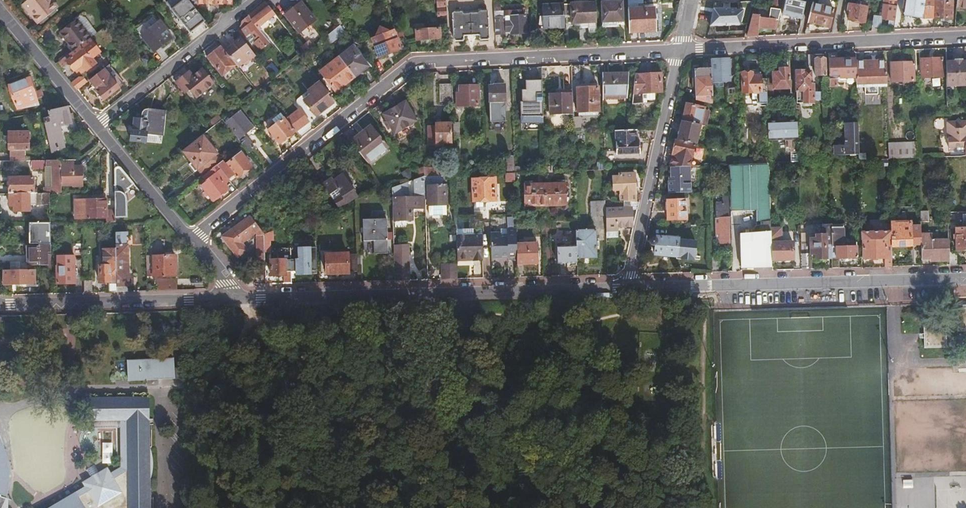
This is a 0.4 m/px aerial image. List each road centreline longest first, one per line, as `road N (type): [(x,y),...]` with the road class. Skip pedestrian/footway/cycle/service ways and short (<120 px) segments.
road 1 (residential): [(679,50),(422,62),(193,241)]
road 2 (residential): [(239,299),(625,288)]
road 3 (residential): [(625,288),(965,279)]
road 4 (residential): [(965,35),(679,50)]
road 5 (residential): [(679,50),(625,288)]
road 6 (residential): [(0,305),(239,299)]
road 7 (residential): [(256,1),(94,127)]
road 8 (residential): [(94,127),(193,241)]
road 9 (residential): [(0,14),(94,127)]

